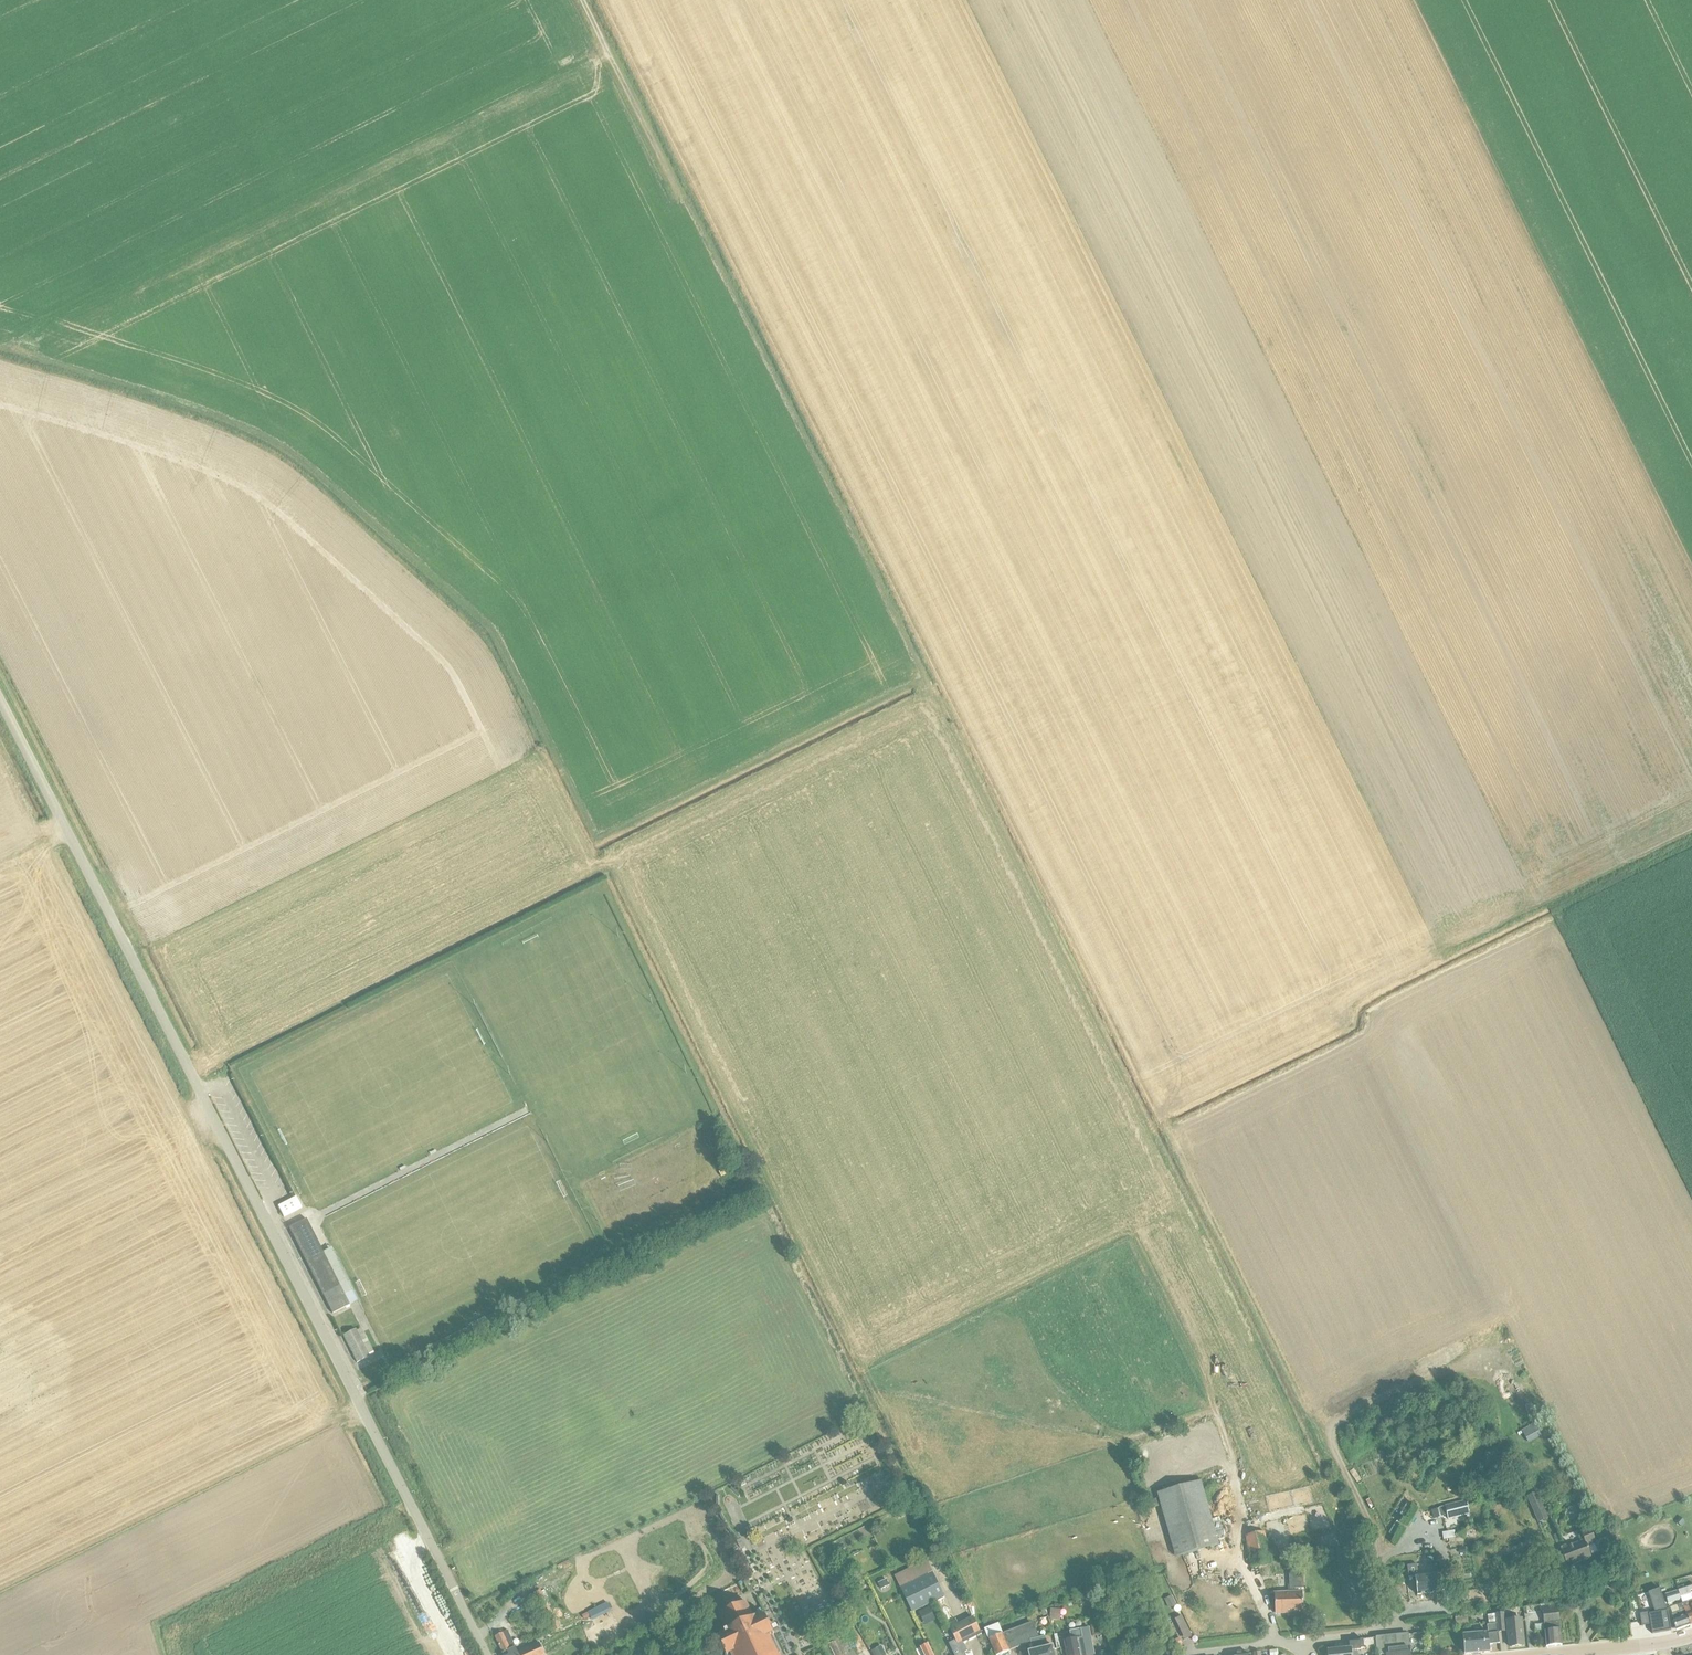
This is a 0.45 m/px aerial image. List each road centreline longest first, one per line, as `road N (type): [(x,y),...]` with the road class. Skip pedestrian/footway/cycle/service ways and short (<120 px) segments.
road 1 (unclassified): [(491,1654),(0,698)]
road 2 (track): [(671,190),(578,0)]
road 3 (tertiary): [(1560,1654),(1691,1636)]
road 4 (unclassified): [(1178,1654),(1305,1644)]

